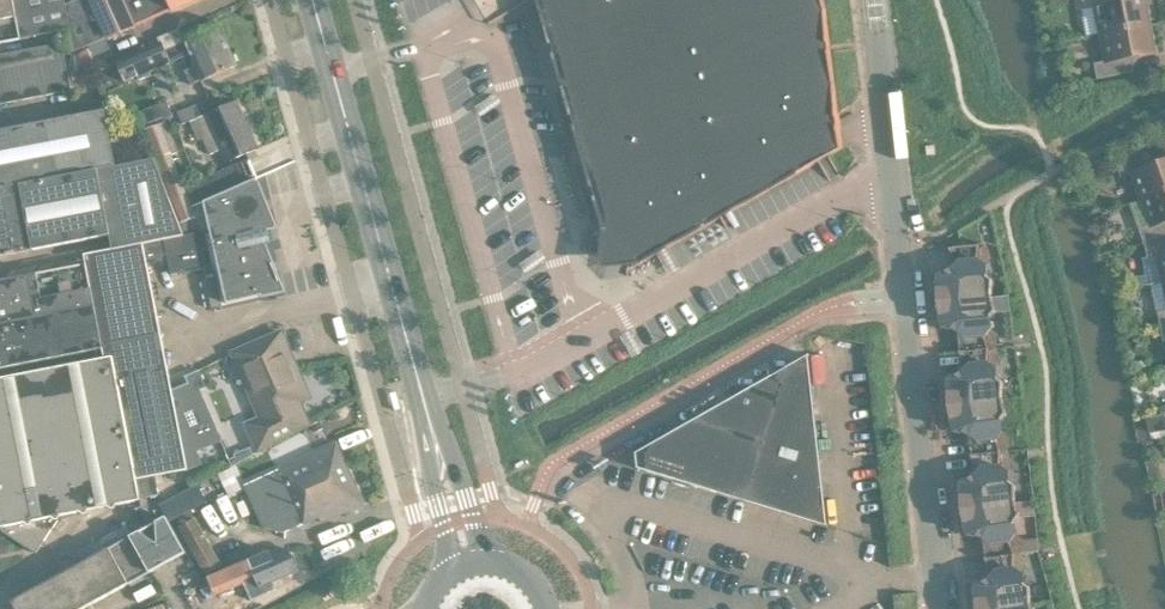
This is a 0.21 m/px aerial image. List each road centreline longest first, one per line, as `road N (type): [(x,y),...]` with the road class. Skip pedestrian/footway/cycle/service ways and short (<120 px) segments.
road 1 (residential): [(869,0),(939,608)]
road 2 (secondary): [(422,396),(316,0)]
road 3 (secondary): [(488,562),(422,396)]
road 4 (secondary): [(422,396),(431,487),(453,570)]

